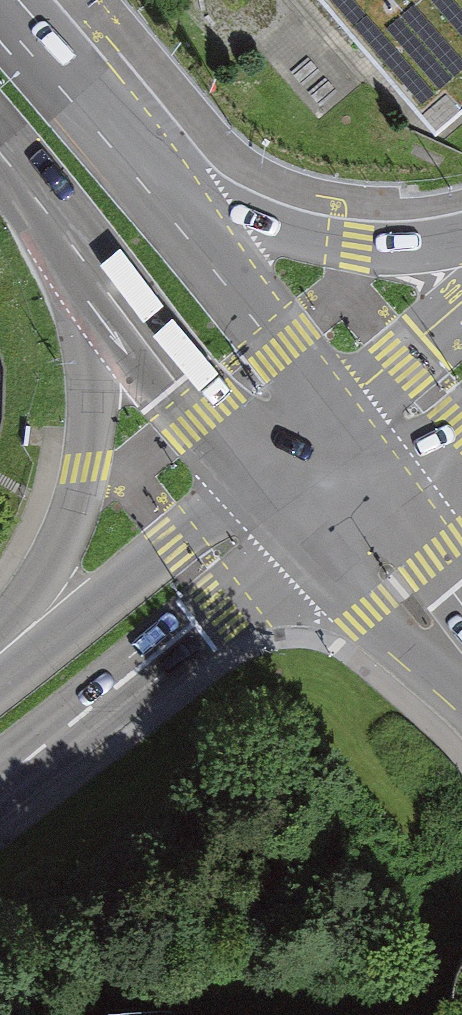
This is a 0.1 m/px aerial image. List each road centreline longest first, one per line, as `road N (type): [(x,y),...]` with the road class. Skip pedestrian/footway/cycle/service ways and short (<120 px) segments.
road 1 (tertiary): [(48,202),(89,345),(93,410),(86,473),(45,581),(0,623)]
road 2 (tertiary): [(0,779),(220,609),(325,485)]
road 3 (secondary): [(325,485),(278,343),(109,148)]
road 4 (secondary): [(48,202),(204,406),(325,485)]
road 5 (tertiary): [(325,485),(169,544),(0,688)]
road 6 (secondary): [(461,241),(427,249),(352,248),(277,230),(109,148)]
road 7 (secondary): [(461,311),(409,357),(325,485)]
road 8 (tertiary): [(325,485),(461,656)]
road 9 (secondary): [(109,148),(0,20)]
road 10 (secondary): [(325,485),(461,420)]

